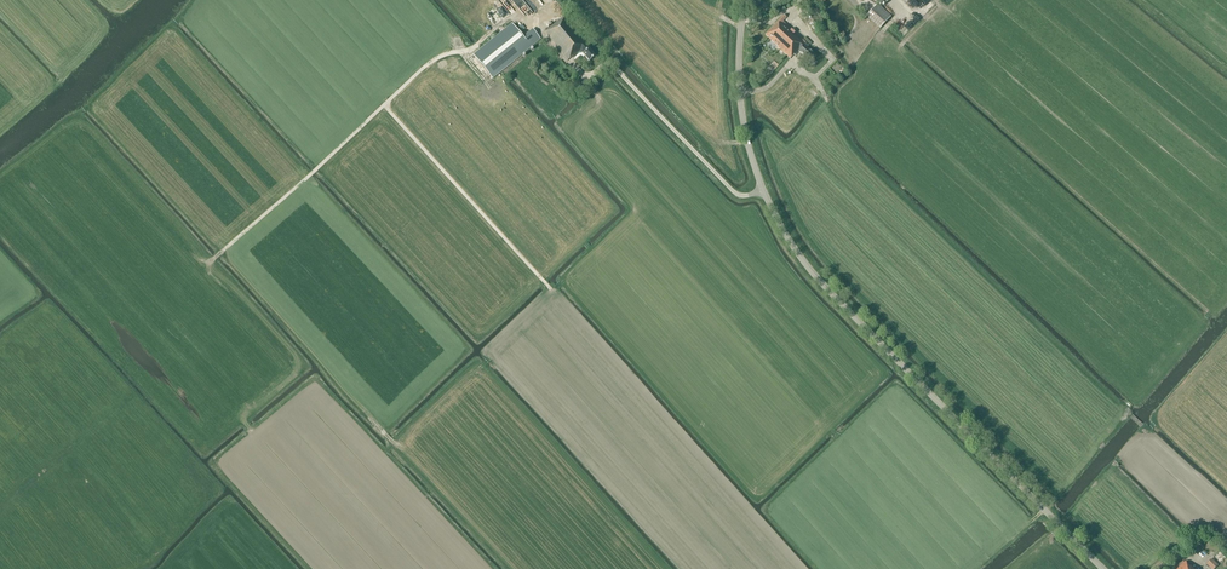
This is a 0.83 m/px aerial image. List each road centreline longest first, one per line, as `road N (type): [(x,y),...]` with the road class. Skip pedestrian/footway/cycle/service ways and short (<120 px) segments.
road 1 (tertiary): [(1102,568),(834,297),(778,225),(746,144),(737,51),(746,0)]

